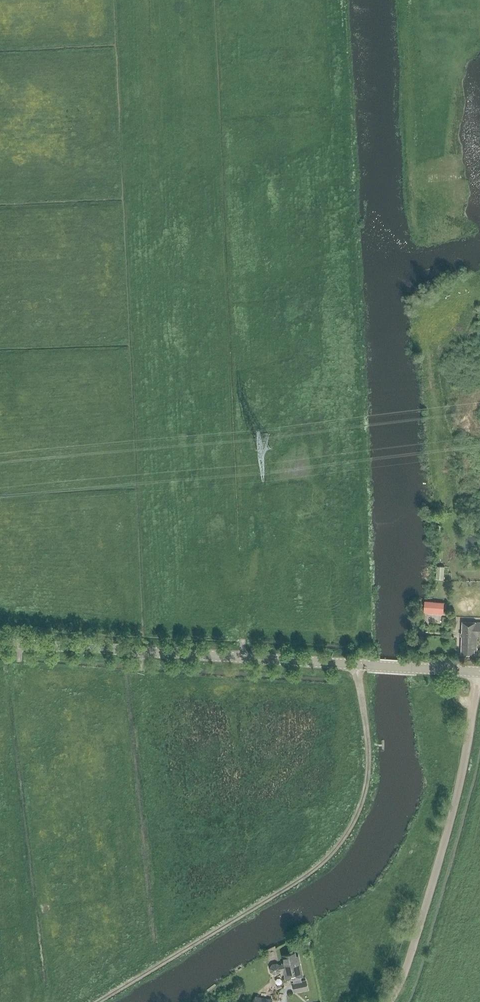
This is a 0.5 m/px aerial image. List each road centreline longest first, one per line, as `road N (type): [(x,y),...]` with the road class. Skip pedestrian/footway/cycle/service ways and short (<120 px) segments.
road 1 (tertiary): [(479,673),(0,643)]
road 2 (track): [(357,664),(368,773),(345,836),(293,884),(97,1001)]
road 3 (track): [(393,1001),(408,976),(468,747),(478,673)]

